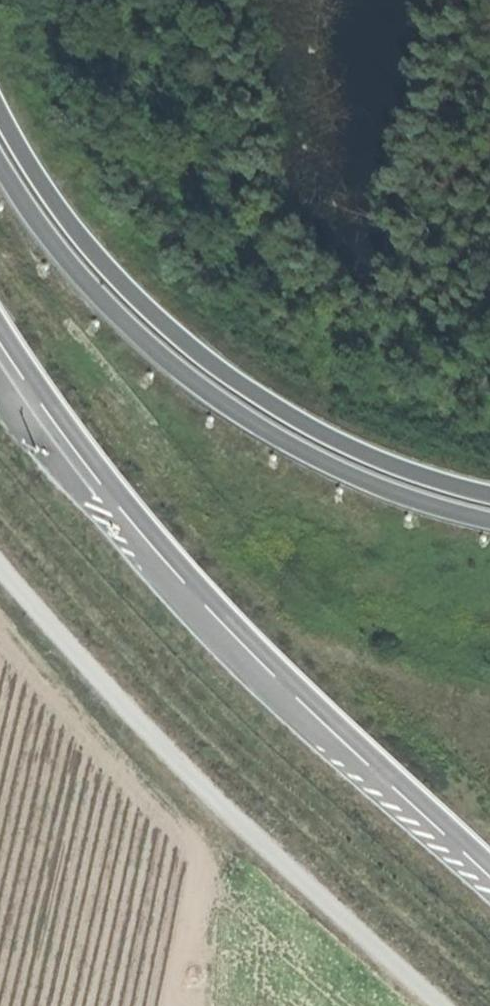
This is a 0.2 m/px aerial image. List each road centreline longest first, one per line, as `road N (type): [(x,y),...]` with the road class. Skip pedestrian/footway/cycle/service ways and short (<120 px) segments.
road 1 (motorway): [(0,318),(37,380),(182,567),(489,865)]
road 2 (motorway): [(489,497),(374,461),(290,420),(216,371),(88,253),(0,116)]
road 3 (motorway): [(0,165),(43,234),(171,368),(315,460),(489,523)]
road 4 (track): [(440,1005),(197,782),(0,568)]

